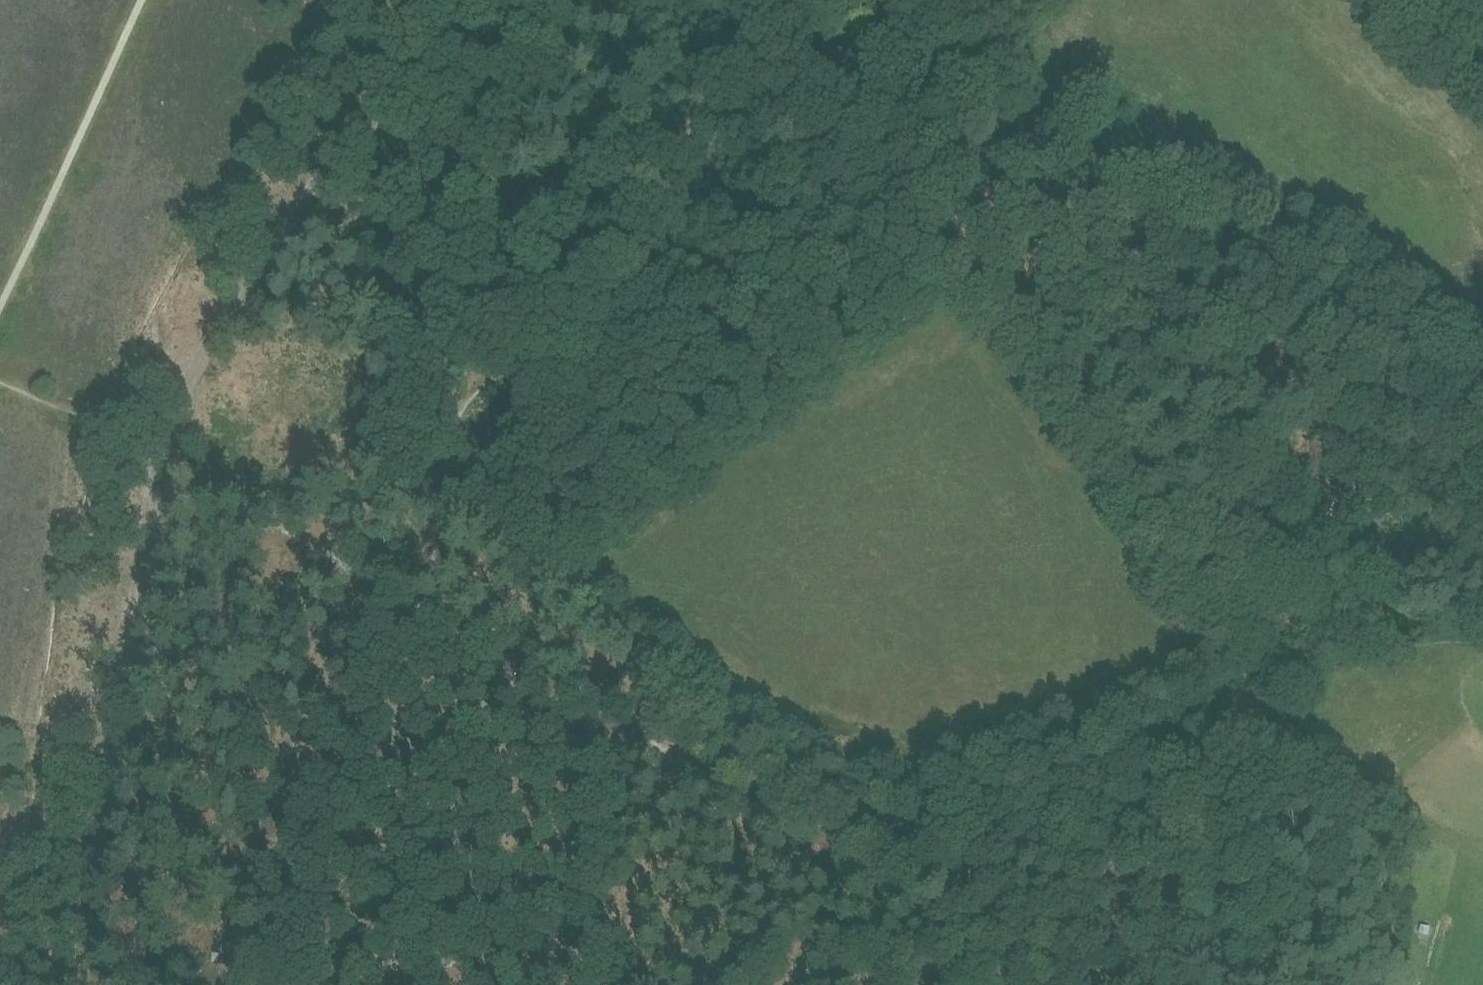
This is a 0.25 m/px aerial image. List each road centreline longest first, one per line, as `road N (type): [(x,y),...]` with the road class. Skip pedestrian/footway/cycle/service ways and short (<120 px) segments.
road 1 (track): [(82,984),(90,869),(175,416),(214,336),(280,234),(426,57),(490,0)]
road 2 (track): [(1216,941),(1015,935),(935,917),(432,609)]
road 3 (track): [(83,977),(616,952)]
road 4 (track): [(362,567),(210,974)]
road 5 (track): [(168,450),(432,609)]
road 6 (track): [(626,984),(616,952),(606,716)]
road 7 (track): [(1248,749),(1299,758),(1482,856)]
road 8 (track): [(1248,749),(1209,780),(1216,941)]

